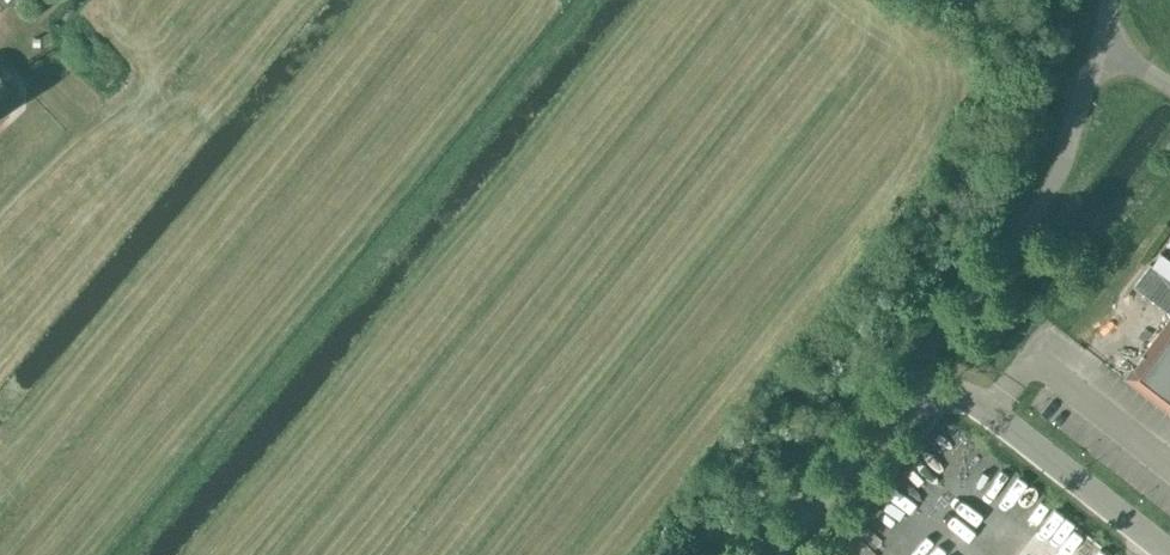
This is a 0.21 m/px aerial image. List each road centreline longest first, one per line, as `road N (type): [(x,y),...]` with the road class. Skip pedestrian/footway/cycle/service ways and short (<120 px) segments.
road 1 (tertiary): [(770,554),(881,414),(935,391),(972,400),(1169,554)]

